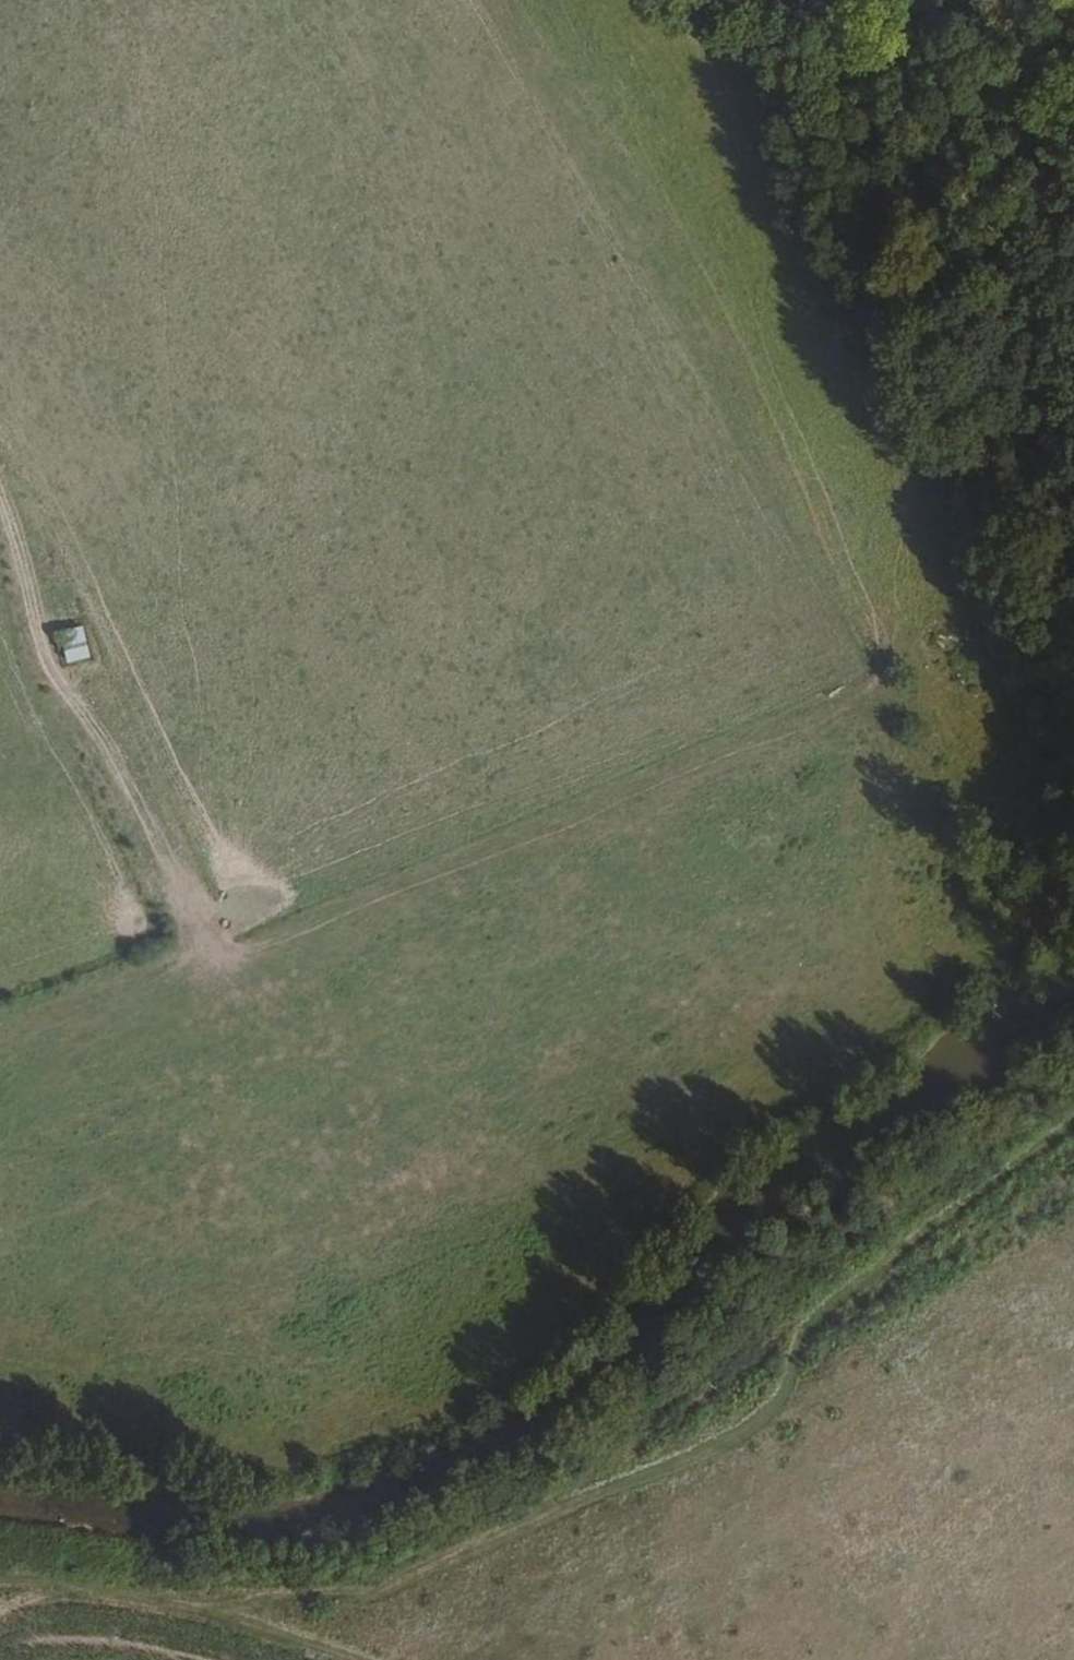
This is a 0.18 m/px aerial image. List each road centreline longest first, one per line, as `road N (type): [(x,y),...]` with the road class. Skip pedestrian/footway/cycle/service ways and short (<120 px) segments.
road 1 (track): [(281,1659),(198,1627),(0,1589)]
road 2 (track): [(81,710),(46,673),(0,499)]

